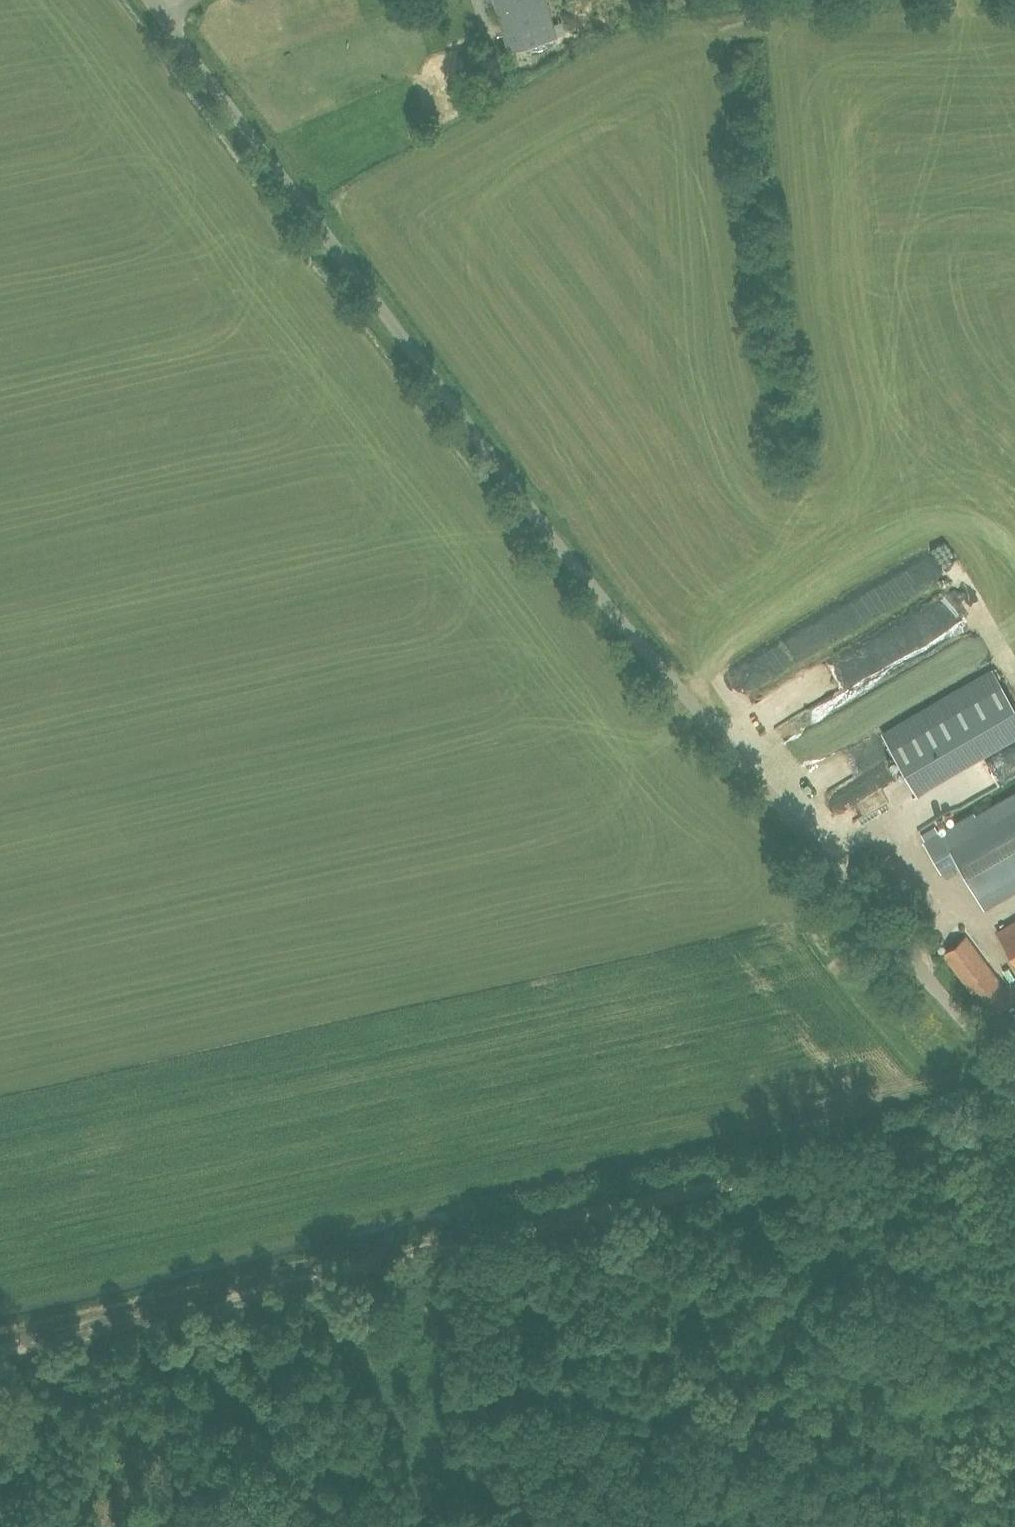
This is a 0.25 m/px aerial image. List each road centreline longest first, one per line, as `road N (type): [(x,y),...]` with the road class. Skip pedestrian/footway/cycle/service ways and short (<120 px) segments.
road 1 (unclassified): [(1014,1078),(535,517),(149,0)]
road 2 (track): [(1014,1111),(0,1350)]

